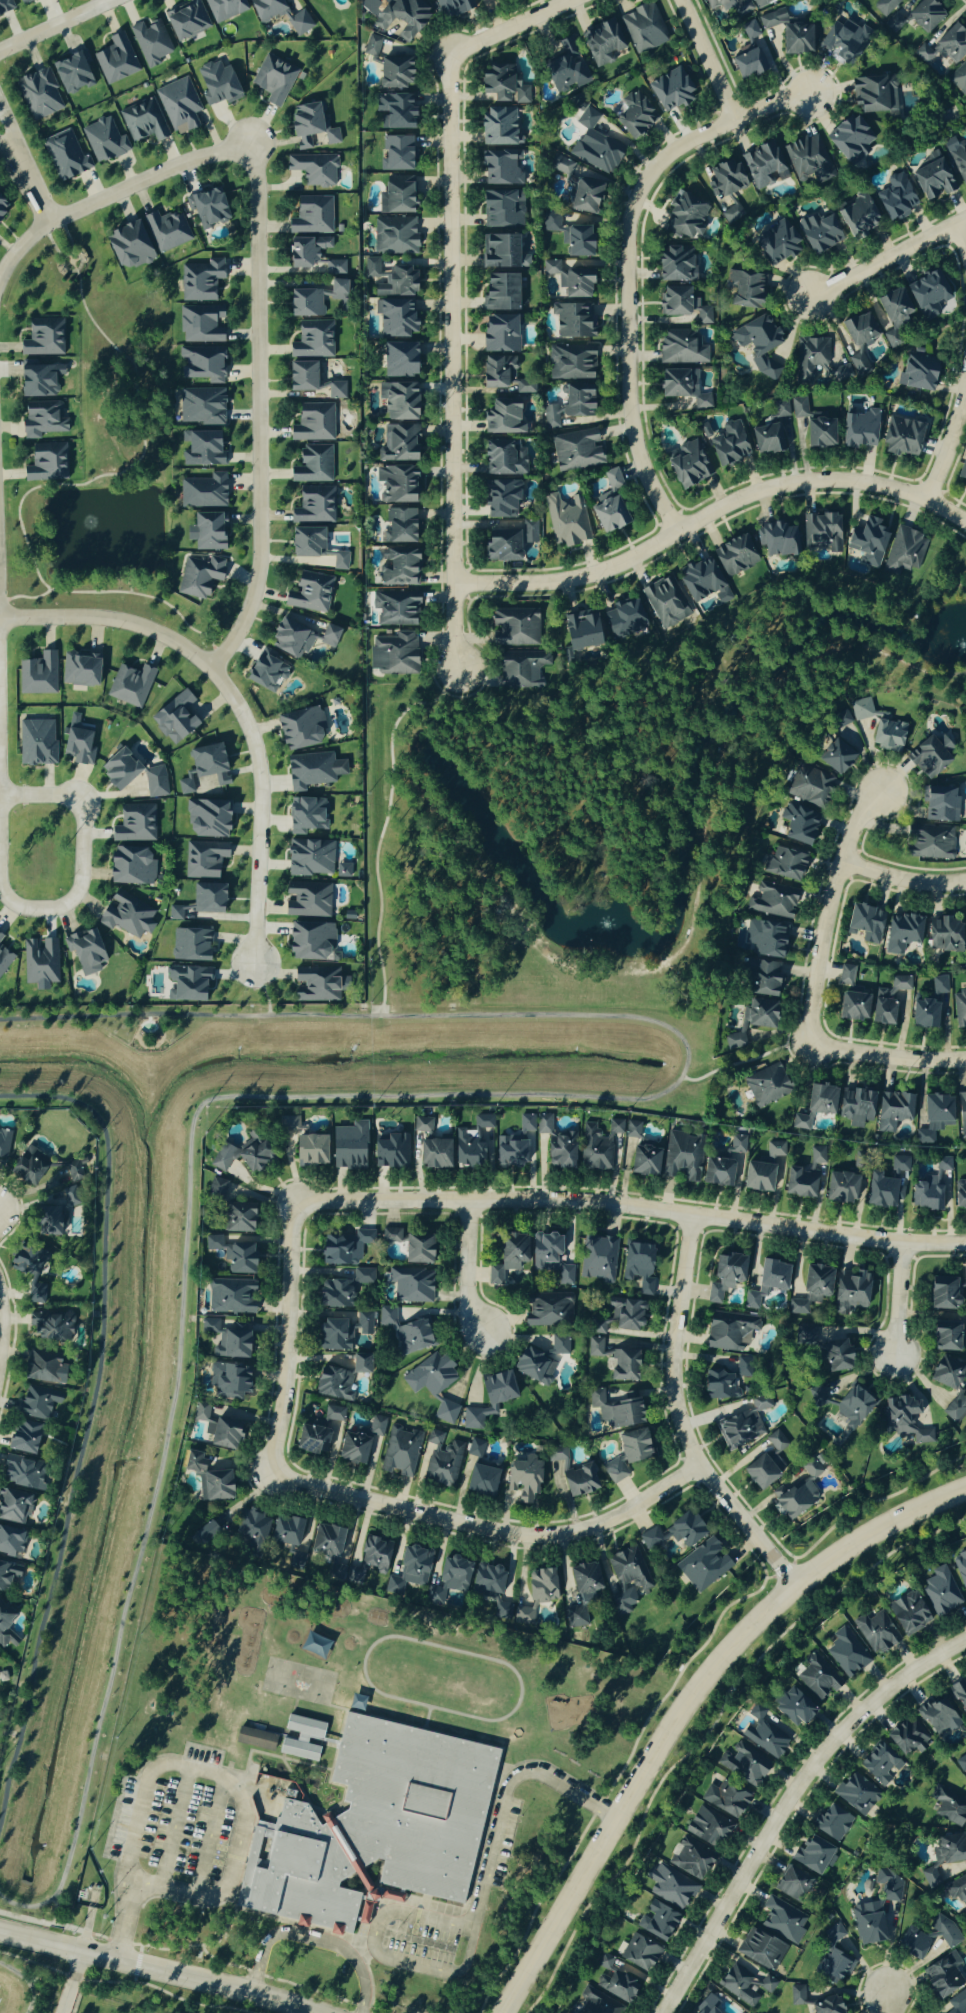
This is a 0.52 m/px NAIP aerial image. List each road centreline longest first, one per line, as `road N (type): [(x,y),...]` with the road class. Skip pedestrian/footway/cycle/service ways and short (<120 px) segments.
road 1 (tertiary): [(500,2012),(707,1671),(803,1583),(931,1501),(965,1489)]
road 2 (residential): [(965,1241),(855,1237),(535,1201),(297,1206)]
road 3 (residential): [(455,670),(449,88),(456,56)]
road 4 (residential): [(454,585),(572,584),(782,483),(899,490),(927,497),(965,525)]
road 5 (residential): [(211,667),(250,608),(260,562),(257,167),(249,145)]
road 6 (residential): [(0,619),(132,623),(211,667),(242,711),(259,767),(254,962)]
road 7 (residential): [(659,2012),(794,1783),(867,1703),(965,1640)]
road 8 (residential): [(740,121),(674,152),(640,184),(626,228),(632,431),(677,531)]
road 9 (residential): [(273,1471),(529,1535),(591,1527),(701,1466)]
road 10 (residential): [(689,1215),(679,1413),(707,1481),(803,1583)]
road 11 (tertiary): [(0,1930),(317,2012)]
road 12 (residential): [(249,145),(50,223),(11,257),(0,278)]
road 13 (residential): [(879,792),(859,812),(839,863),(805,1021),(811,1042)]
road 14 (residential): [(297,1206),(293,1321),(273,1471)]
road 15 (residential): [(0,884),(25,909),(70,904),(83,877),(84,823),(79,802),(0,795)]
road 16 (residential): [(802,299),(965,215)]
road 17 (residential): [(811,1042),(835,1051),(965,1061)]
road 18 (residential): [(740,121),(680,0)]
road 19 (residential): [(479,1333),(467,1200)]
road 20 (residential): [(965,370),(927,497)]
road 21 (residential): [(456,56),(574,0)]
road 22 (residential): [(839,863),(925,883),(965,881)]
road 23 (residential): [(118,0),(0,50)]
road 24 (residential): [(50,223),(0,109)]

